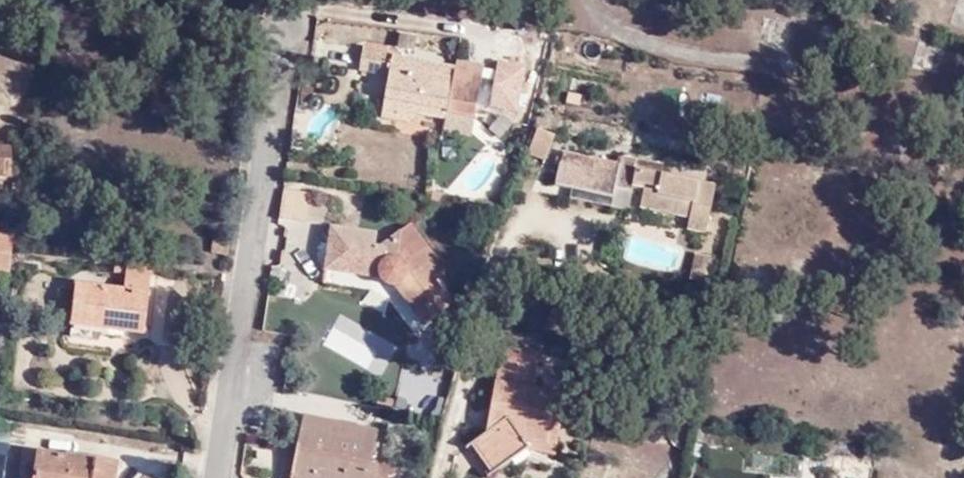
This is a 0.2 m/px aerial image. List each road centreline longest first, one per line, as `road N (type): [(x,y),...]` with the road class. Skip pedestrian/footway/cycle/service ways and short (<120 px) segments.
road 1 (residential): [(218,477),(296,16)]

